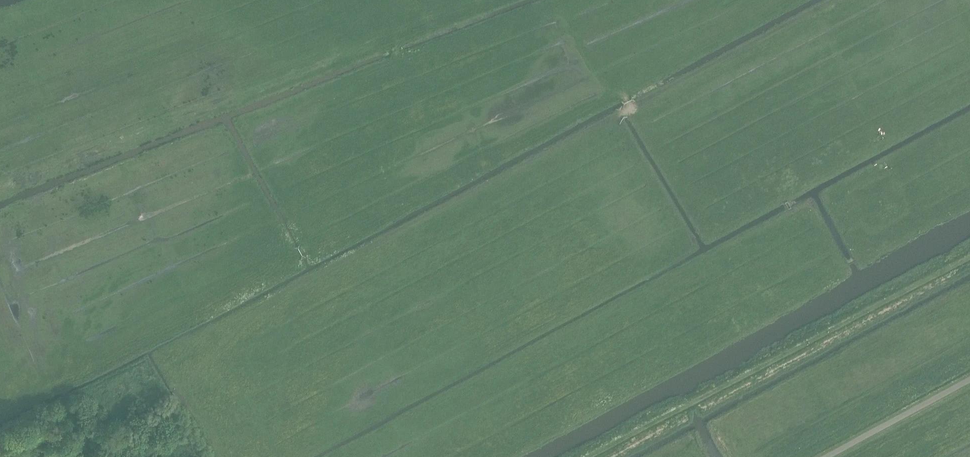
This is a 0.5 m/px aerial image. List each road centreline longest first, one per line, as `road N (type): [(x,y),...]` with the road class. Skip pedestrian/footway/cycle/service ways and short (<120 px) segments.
road 1 (track): [(630,108),(324,269),(255,315),(181,395)]
road 2 (track): [(593,75),(630,108),(834,0)]

